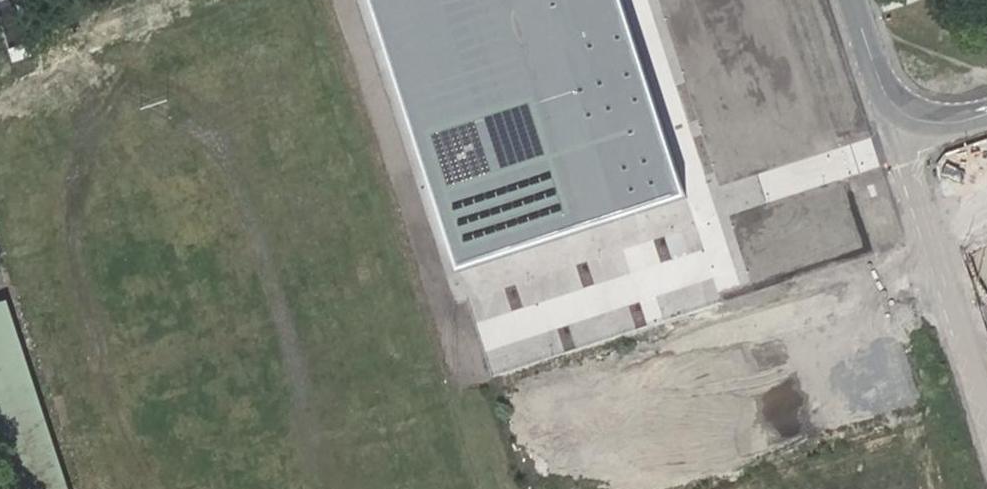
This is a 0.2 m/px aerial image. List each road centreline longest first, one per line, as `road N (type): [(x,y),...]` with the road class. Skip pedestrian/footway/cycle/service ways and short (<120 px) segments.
road 1 (residential): [(901,113),(902,151),(986,409)]
road 2 (tertiary): [(852,0),(880,88),(901,113)]

